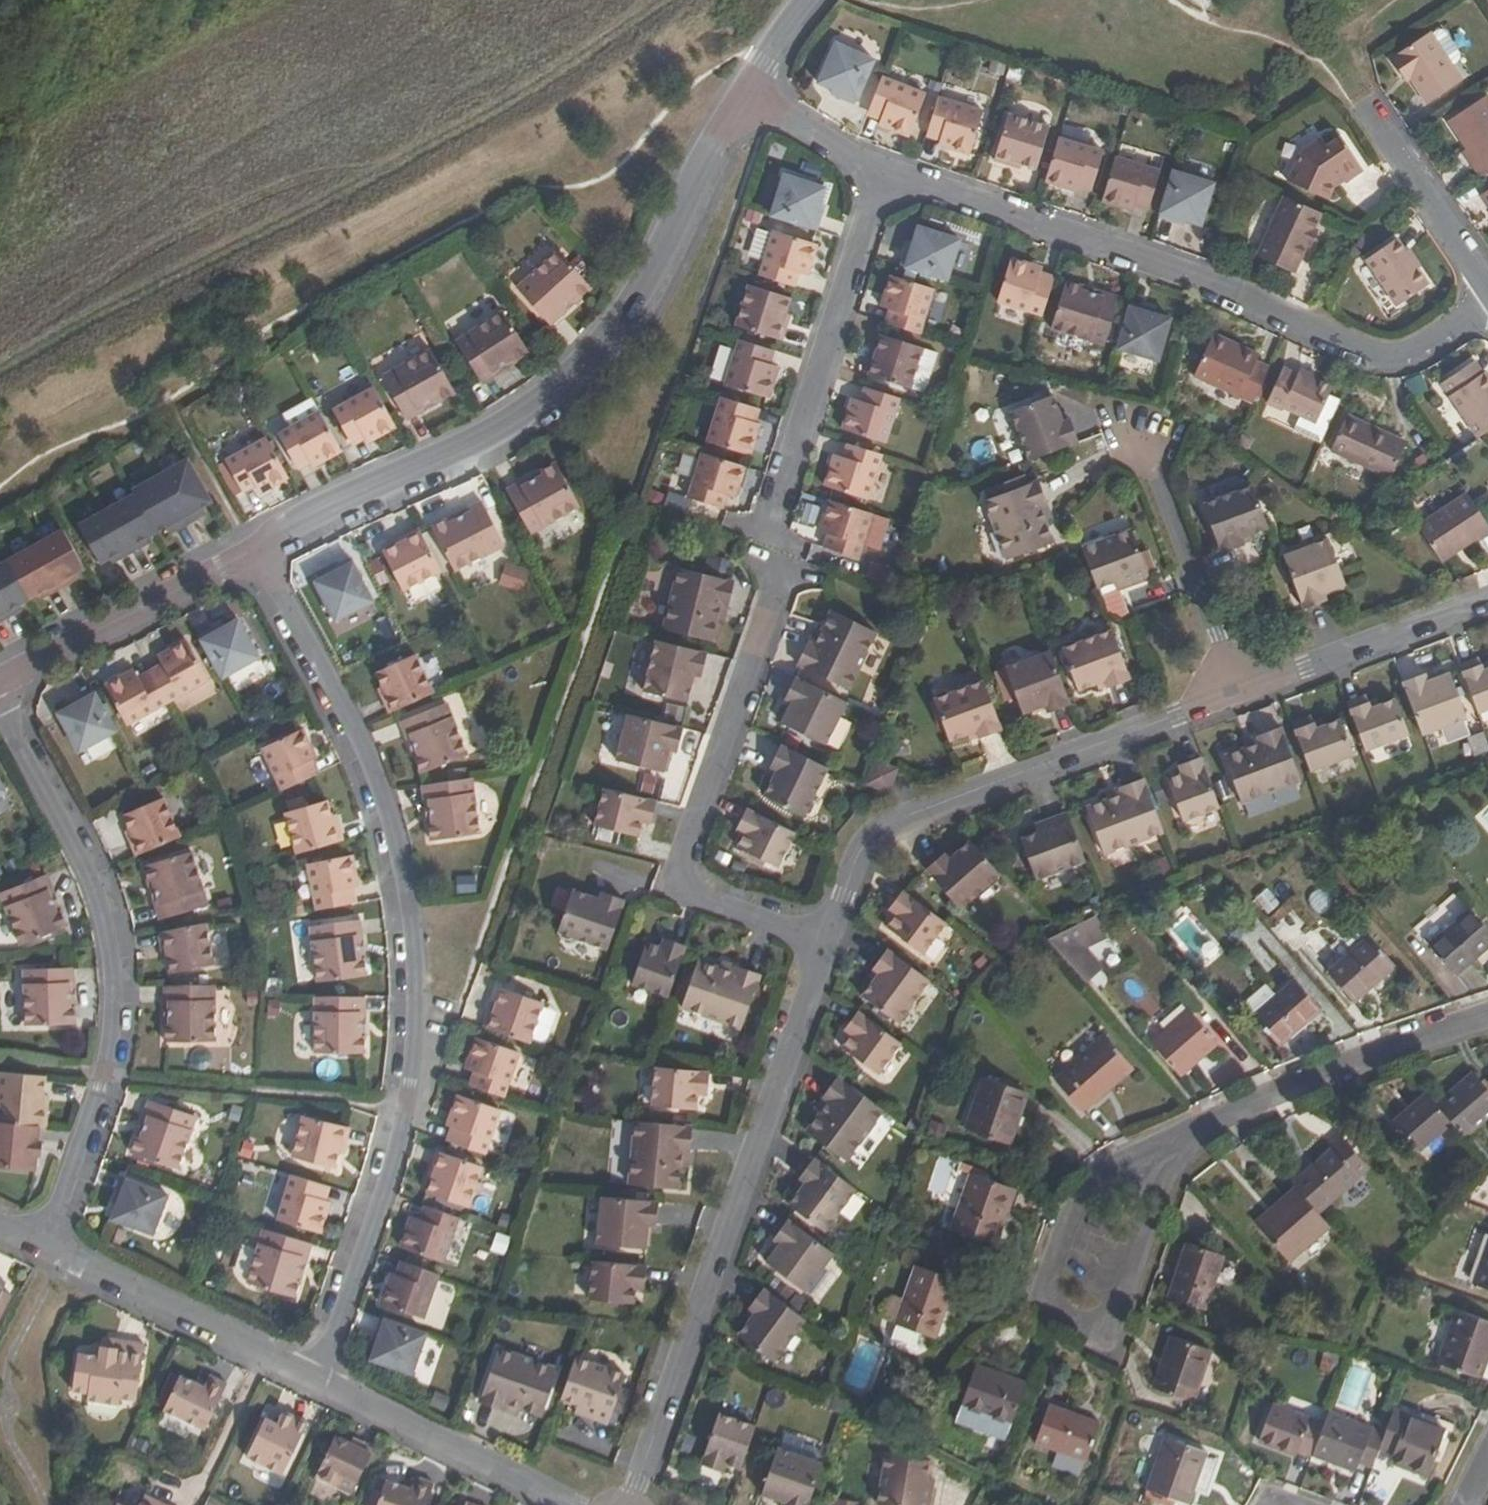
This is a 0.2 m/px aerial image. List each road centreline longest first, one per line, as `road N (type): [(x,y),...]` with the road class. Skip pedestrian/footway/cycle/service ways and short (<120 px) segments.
road 1 (residential): [(257,553),(367,753),(394,832),(412,928),(414,1038),(399,1145),(316,1380)]
road 2 (residential): [(257,553),(299,521),(508,423),(570,375),(643,285),(744,97)]
road 3 (residential): [(883,171),(1223,286),(1379,352),(1411,351),(1487,300)]
road 4 (residential): [(827,944),(630,1504)]
road 5 (residential): [(45,1248),(103,1078),(114,980),(93,883),(0,708)]
road 6 (residential): [(1235,693),(887,825),(857,856),(827,944)]
road 7 (residential): [(786,558),(689,837),(683,877),(704,901),(827,944)]
road 8 (residential): [(1191,1130),(1160,1177),(1108,1321),(1095,1327),(1061,1312),(1050,1289),(1076,1203),(1112,1172)]
road 9 (residential): [(765,544),(883,171)]
road 10 (residential): [(1191,1130),(1487,1013)]
road 11 (residential): [(316,1380),(45,1248)]
road 12 (residential): [(0,680),(257,553)]
road 13 (residential): [(574,1504),(316,1380)]
road 14 (residential): [(1143,434),(1235,693)]
road 15 (residential): [(1487,599),(1235,693)]
road 16 (residential): [(1364,100),(1487,287)]
road 17 (residential): [(744,97),(883,171)]

